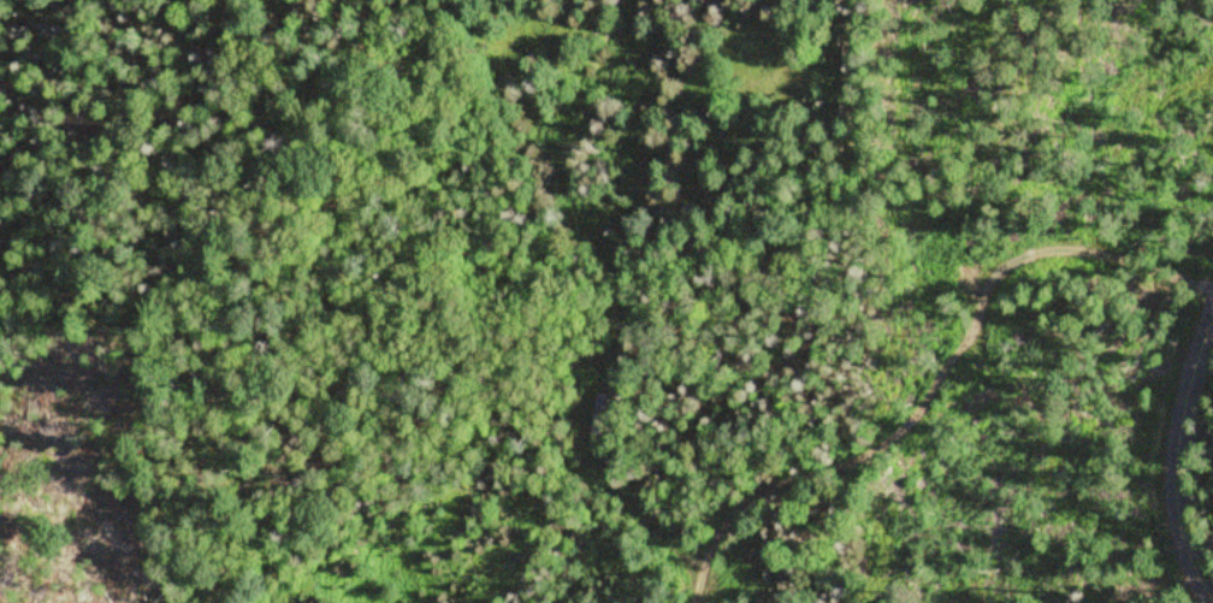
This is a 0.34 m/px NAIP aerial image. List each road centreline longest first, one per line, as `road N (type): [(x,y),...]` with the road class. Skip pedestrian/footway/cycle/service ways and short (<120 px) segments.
road 1 (residential): [(1187,365),(963,376),(734,501),(694,602)]
road 2 (tertiary): [(1212,311),(1187,365),(1167,514),(1212,589)]

